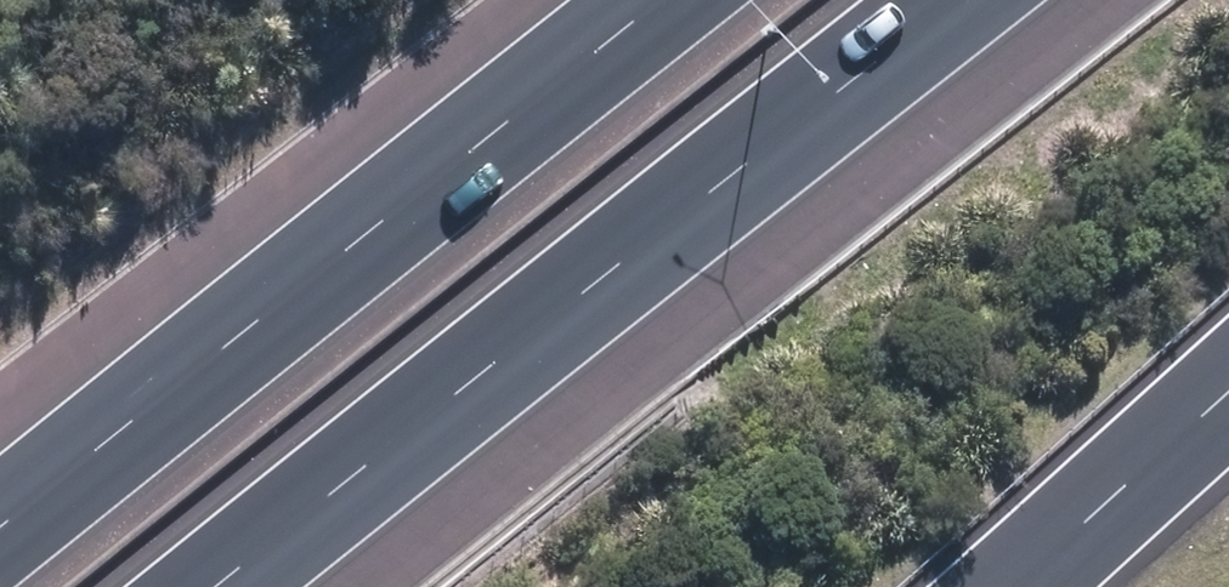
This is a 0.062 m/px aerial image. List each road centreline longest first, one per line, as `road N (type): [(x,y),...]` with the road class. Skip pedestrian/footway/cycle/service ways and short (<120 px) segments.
road 1 (motorway): [(952,0),(205,586)]
road 2 (motorway): [(0,526),(670,0)]
road 3 (motorway): [(1228,369),(995,586)]

